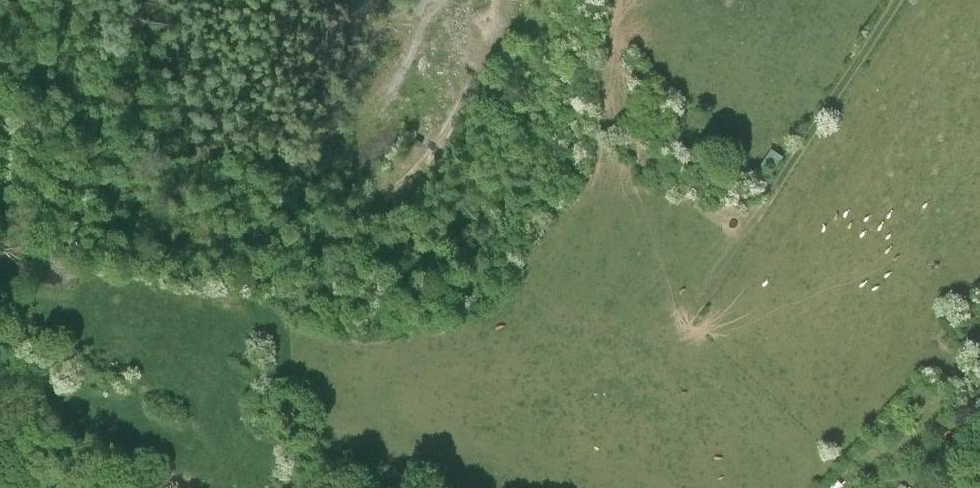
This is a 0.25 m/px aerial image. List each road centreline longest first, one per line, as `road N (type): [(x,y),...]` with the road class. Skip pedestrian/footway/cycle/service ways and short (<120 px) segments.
road 1 (track): [(898,0),(781,179)]

